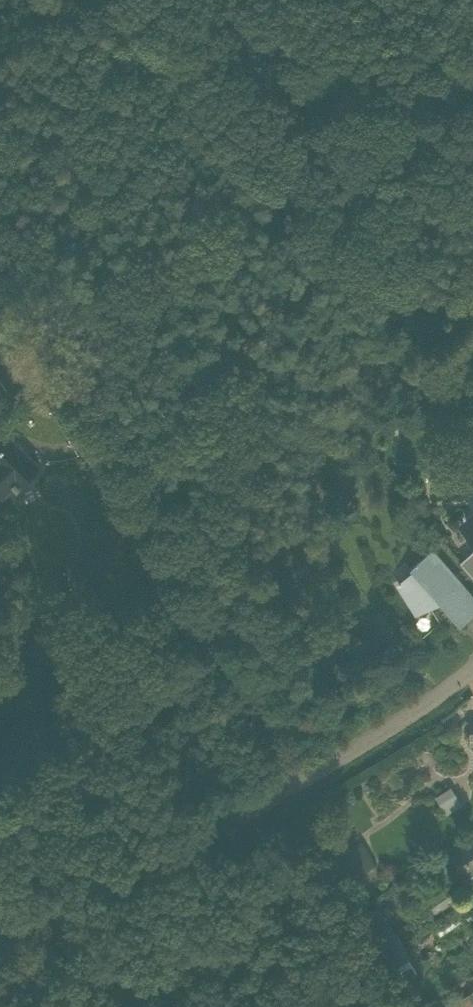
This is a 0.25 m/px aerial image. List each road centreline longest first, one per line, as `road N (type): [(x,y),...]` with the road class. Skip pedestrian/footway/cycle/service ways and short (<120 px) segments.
road 1 (residential): [(0,977),(177,855),(438,702),(472,671)]

